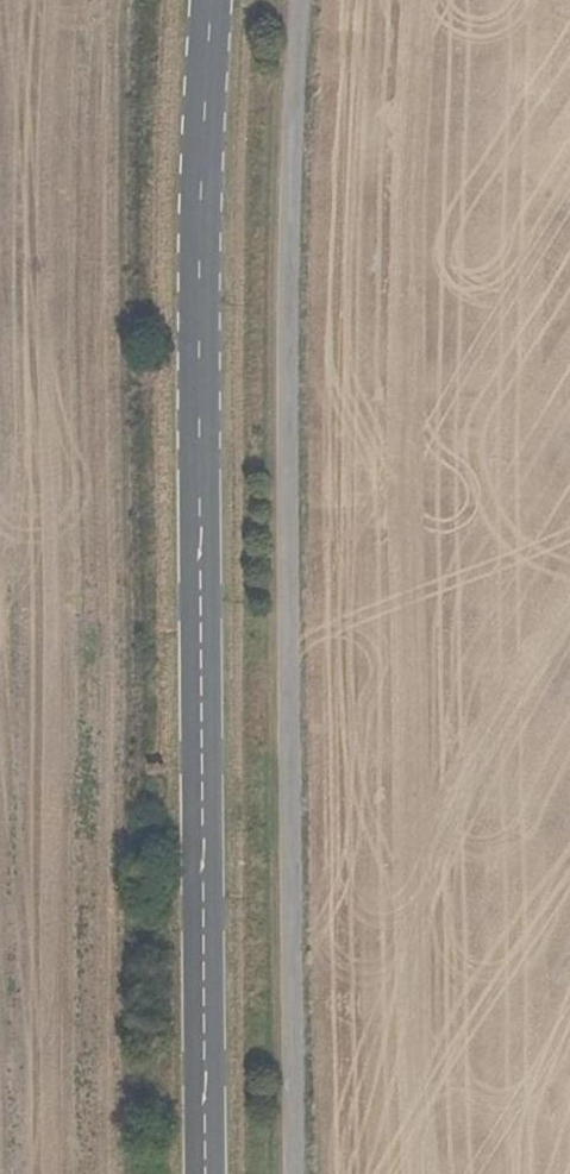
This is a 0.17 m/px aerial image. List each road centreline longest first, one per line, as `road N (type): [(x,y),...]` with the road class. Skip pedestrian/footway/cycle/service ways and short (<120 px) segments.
road 1 (track): [(301,0),(283,227),(294,1173)]
road 2 (tertiary): [(212,0),(199,281),(206,1173)]

